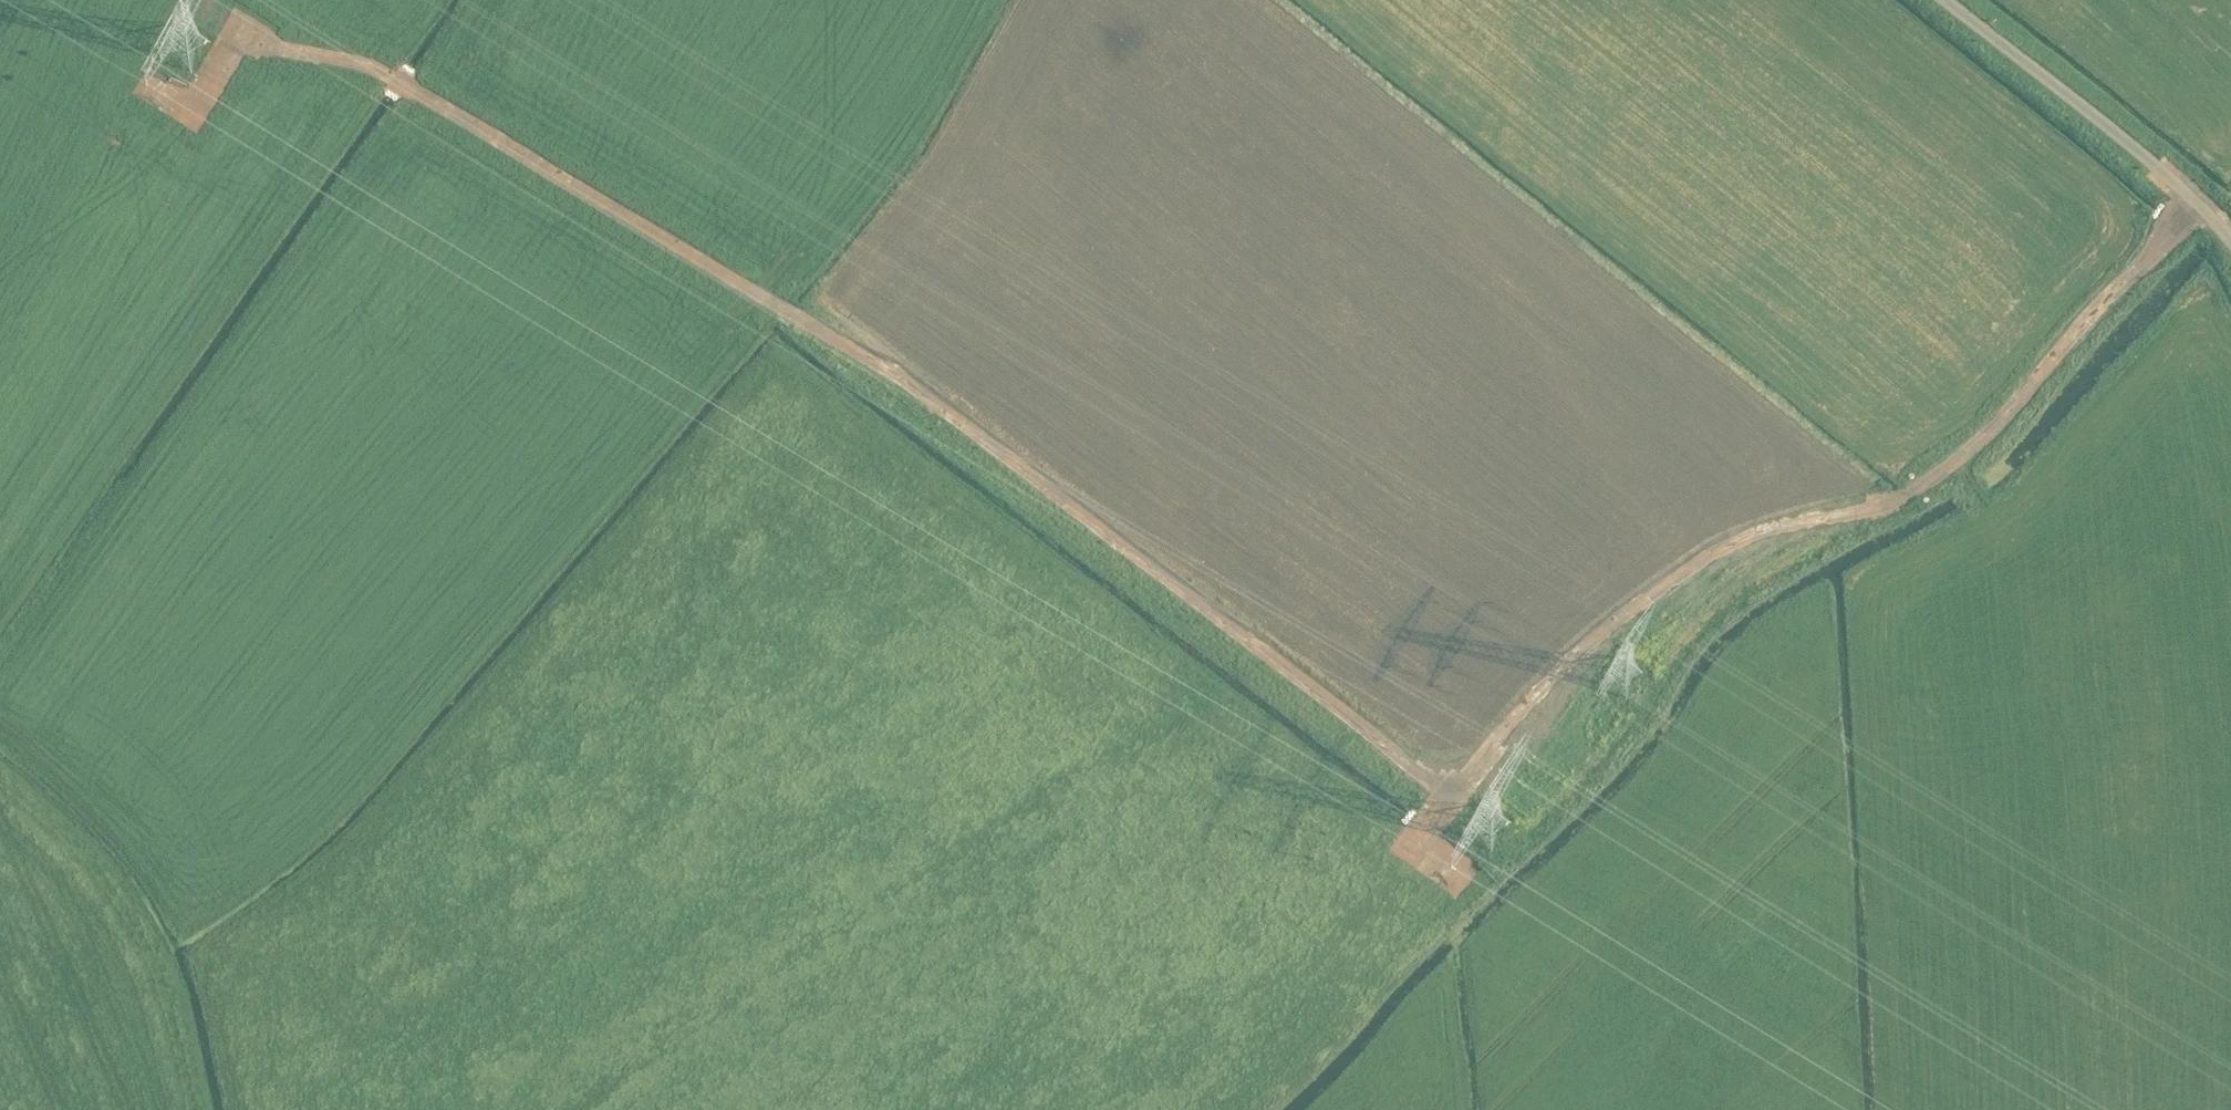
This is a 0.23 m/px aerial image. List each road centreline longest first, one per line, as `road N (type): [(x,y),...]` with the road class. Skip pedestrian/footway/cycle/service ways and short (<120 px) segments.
road 1 (unclassified): [(2230,239),(2188,189),(1954,0)]

